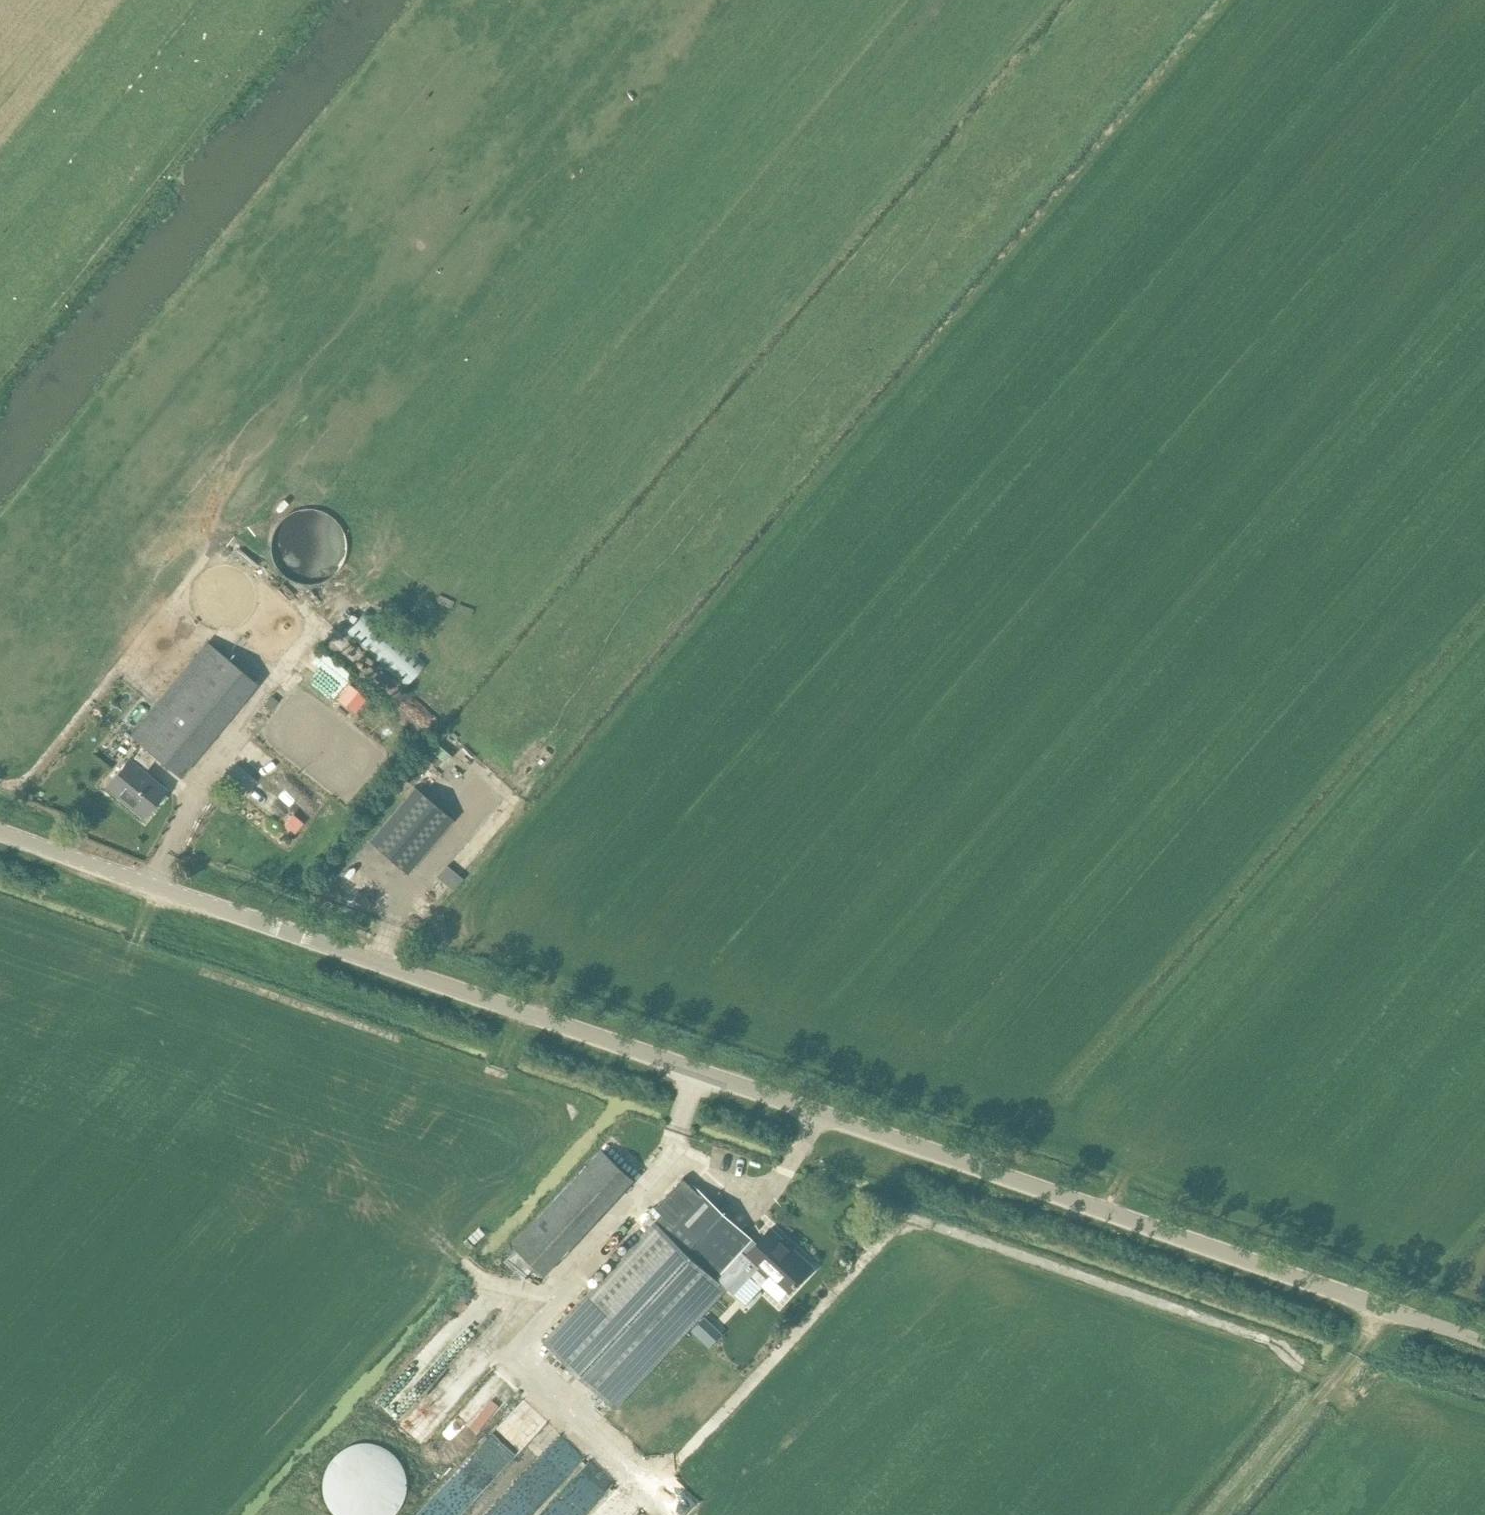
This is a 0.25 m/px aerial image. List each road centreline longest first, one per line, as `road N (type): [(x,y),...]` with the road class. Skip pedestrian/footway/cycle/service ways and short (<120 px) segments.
road 1 (unclassified): [(1484,1349),(0,827)]

